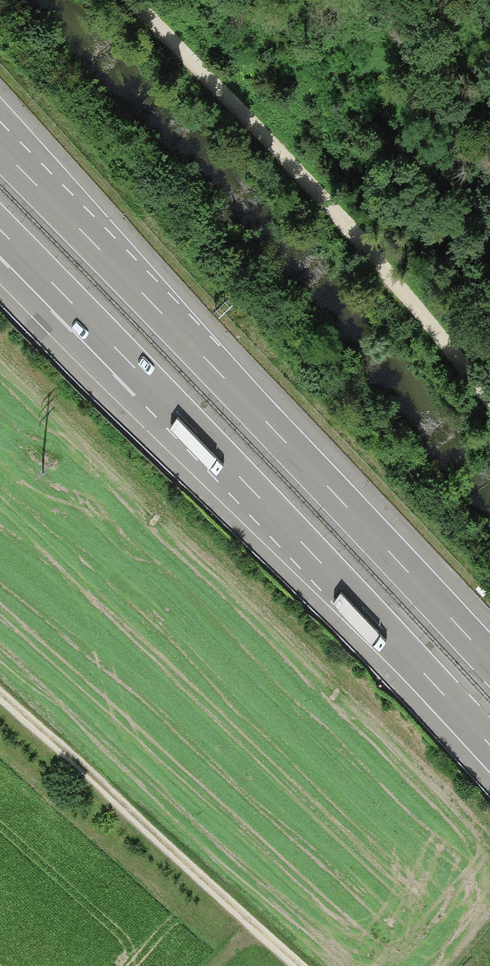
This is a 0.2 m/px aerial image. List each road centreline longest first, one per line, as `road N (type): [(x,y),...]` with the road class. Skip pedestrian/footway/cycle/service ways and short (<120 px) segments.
road 1 (motorway): [(0,231),(277,511),(489,746)]
road 2 (motorway): [(489,658),(0,147)]
road 3 (track): [(128,0),(489,405)]
road 4 (track): [(0,697),(294,965)]

